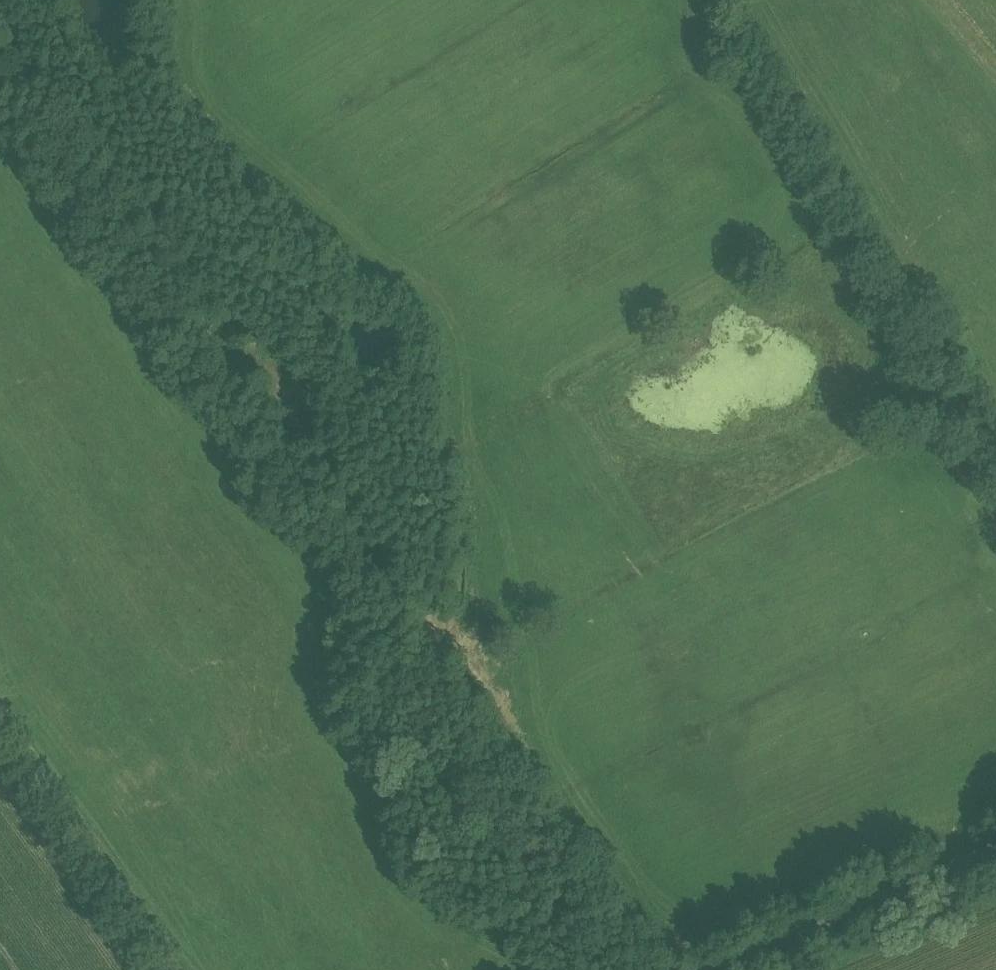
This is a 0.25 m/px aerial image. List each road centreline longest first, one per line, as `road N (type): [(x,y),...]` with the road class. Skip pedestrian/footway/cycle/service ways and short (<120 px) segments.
road 1 (residential): [(995,858),(726,969)]
road 2 (track): [(898,236),(995,422)]

